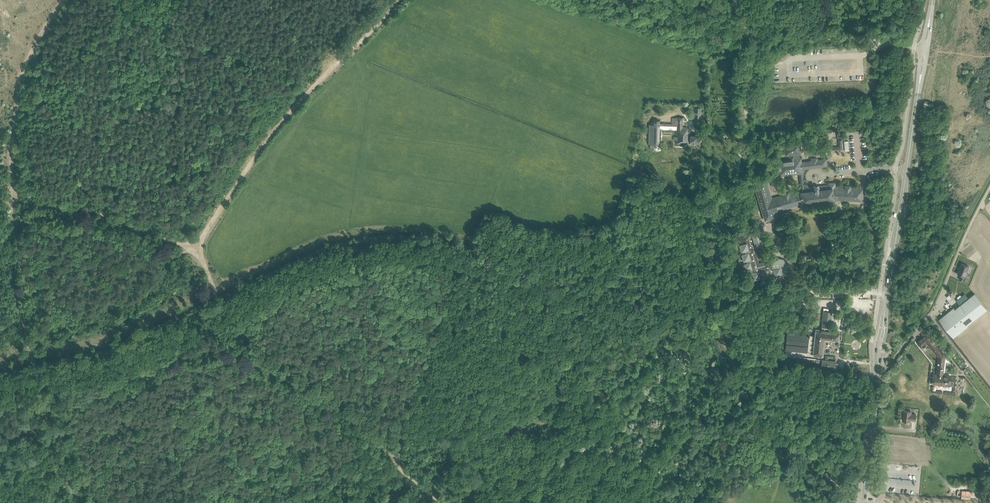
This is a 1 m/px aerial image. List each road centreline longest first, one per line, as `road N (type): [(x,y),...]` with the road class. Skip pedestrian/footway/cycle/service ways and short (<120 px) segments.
road 1 (secondary): [(863,502),(924,51)]

